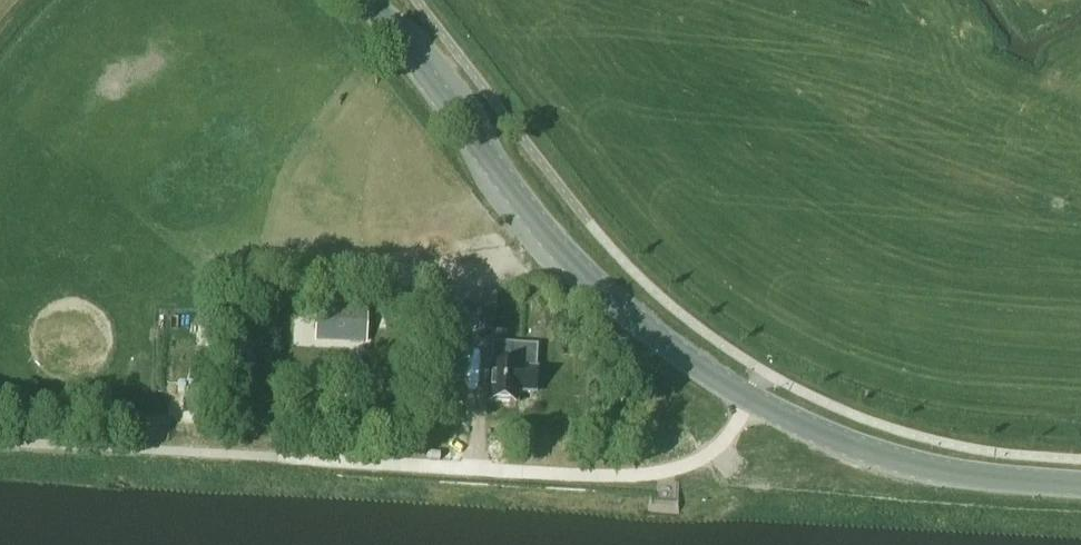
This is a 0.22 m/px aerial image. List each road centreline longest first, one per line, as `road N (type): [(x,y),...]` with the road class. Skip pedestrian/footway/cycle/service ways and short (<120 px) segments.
road 1 (unclassified): [(750,401),(704,457),(617,475),(154,451)]
road 2 (secondary): [(750,401),(641,321),(552,239),(368,0)]
road 3 (secondary): [(750,401),(920,464),(1080,484)]

